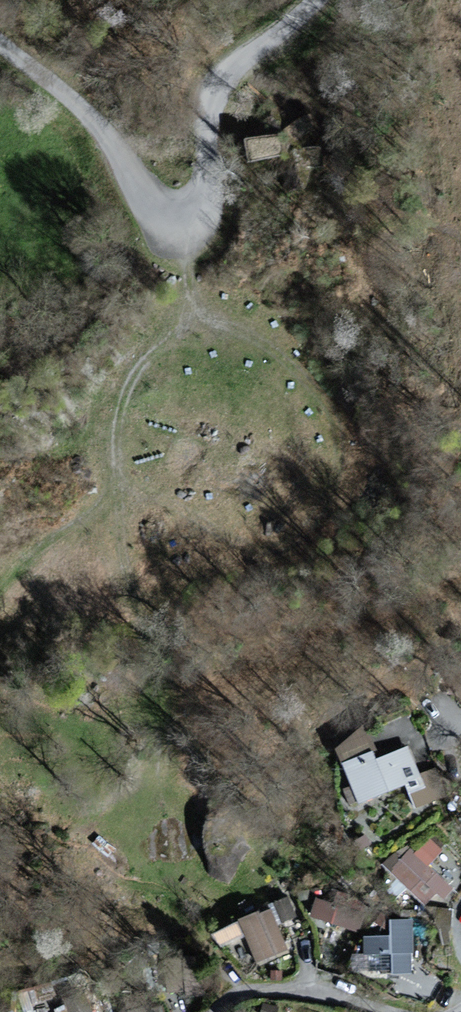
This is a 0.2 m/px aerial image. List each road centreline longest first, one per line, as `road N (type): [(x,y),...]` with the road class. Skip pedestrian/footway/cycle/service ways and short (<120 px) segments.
road 1 (unclassified): [(318,0),(222,80),(211,113),(206,202),(181,222),(143,199),(93,119),(0,43)]
road 2 (track): [(137,603),(122,545),(118,429),(126,389),(187,311),(185,221)]

